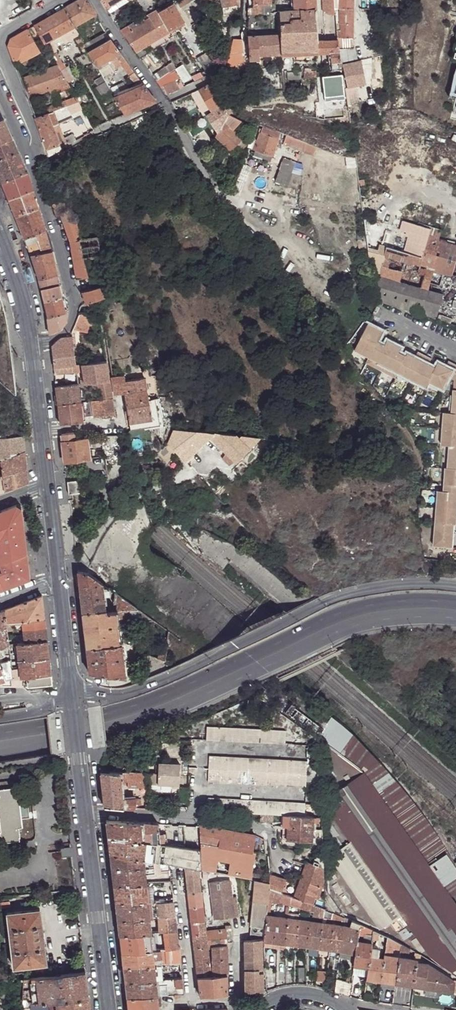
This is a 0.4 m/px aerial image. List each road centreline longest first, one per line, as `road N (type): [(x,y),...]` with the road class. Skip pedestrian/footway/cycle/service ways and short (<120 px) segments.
road 1 (secondary): [(455,587),(401,585),(331,599),(146,686),(74,698)]
road 2 (secondary): [(256,662),(154,709),(0,743)]
road 3 (residential): [(30,348),(66,329),(73,310),(27,161)]
road 4 (secondary): [(256,662),(353,618),(455,611)]
road 5 (residential): [(58,580),(117,511),(211,458)]
road 6 (tertiary): [(85,813),(108,1009)]
road 7 (residential): [(27,161),(35,134),(0,37),(44,11)]
road 8 (residential): [(177,870),(191,1001),(237,1004)]
road 9 (residential): [(163,102),(221,73),(245,0)]
road 10 (tertiary): [(30,348),(46,486)]
road 11 (residential): [(93,0),(163,102)]

